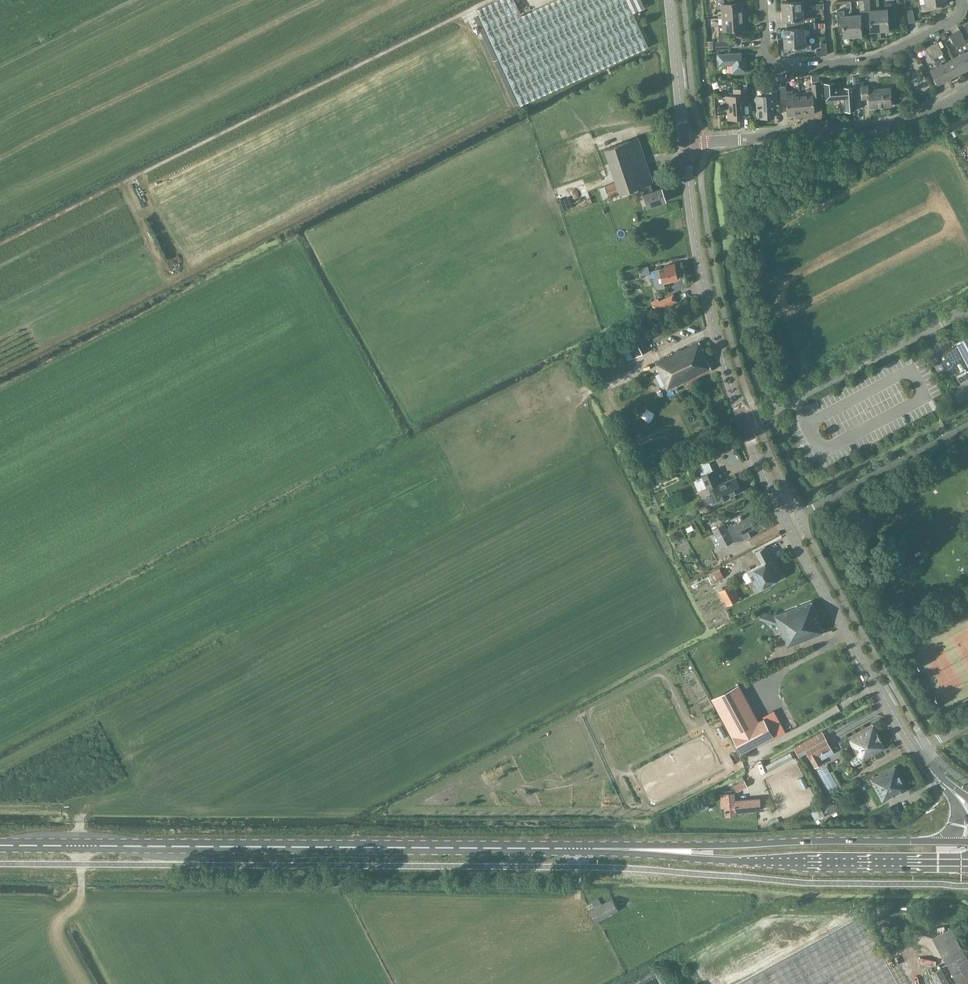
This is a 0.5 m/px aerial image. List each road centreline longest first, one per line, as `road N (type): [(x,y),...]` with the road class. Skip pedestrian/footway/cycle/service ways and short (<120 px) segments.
road 1 (tertiary): [(955,793),(917,752),(769,484),(705,295),(685,141)]
road 2 (primary): [(671,851),(0,847)]
road 3 (primary): [(671,851),(696,858),(967,862)]
road 4 (residential): [(685,141),(897,124),(967,88)]
road 5 (primary): [(943,842),(671,851)]
road 6 (tertiary): [(685,141),(671,0)]
road 7 (residential): [(832,62),(772,63),(764,0)]

